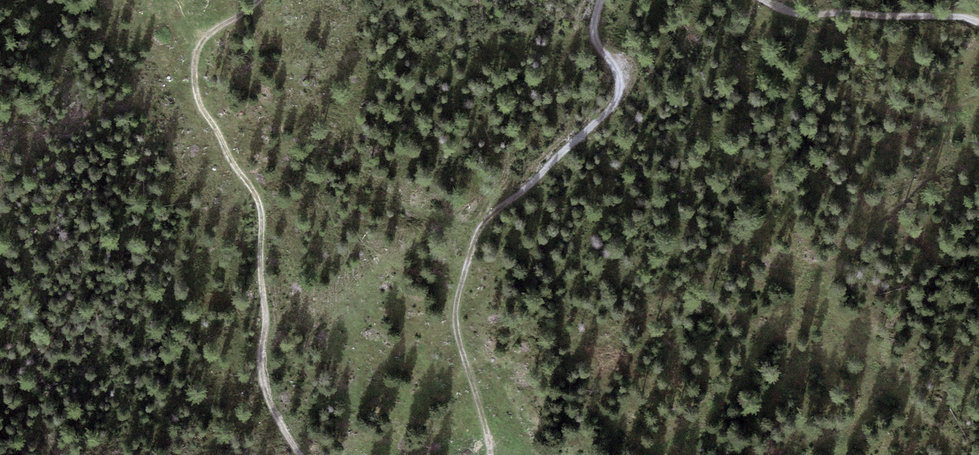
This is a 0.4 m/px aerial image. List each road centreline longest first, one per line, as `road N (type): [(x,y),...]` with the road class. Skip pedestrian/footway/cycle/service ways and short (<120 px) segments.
road 1 (track): [(488,454),(456,304),(479,227),(620,95),(622,68),(593,33),(602,0)]
road 2 (track): [(265,0),(213,29),(194,56),(196,97),(254,189),(263,379),(301,454)]
road 3 (track): [(765,0),(815,16),(880,12),(966,17),(978,24)]

